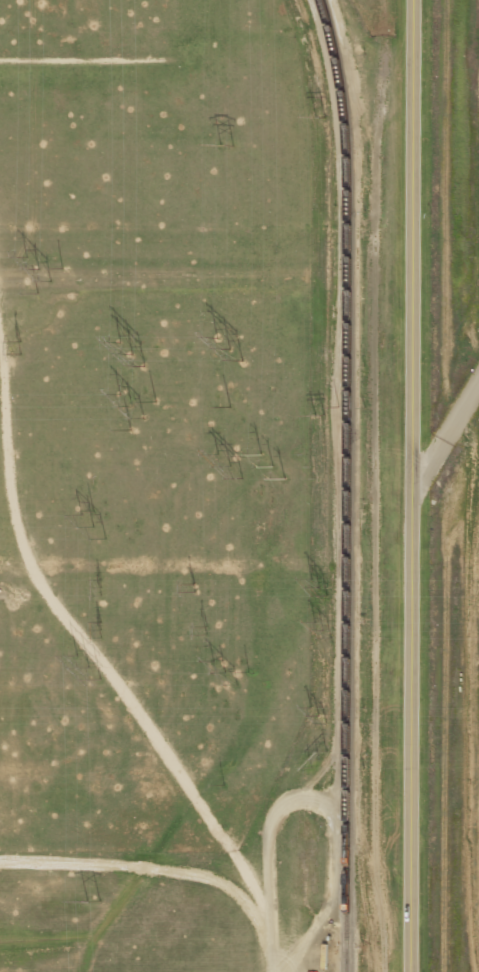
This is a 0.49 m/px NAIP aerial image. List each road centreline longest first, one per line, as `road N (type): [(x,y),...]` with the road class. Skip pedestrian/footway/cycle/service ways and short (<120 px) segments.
road 1 (residential): [(407,971),(409,0)]

